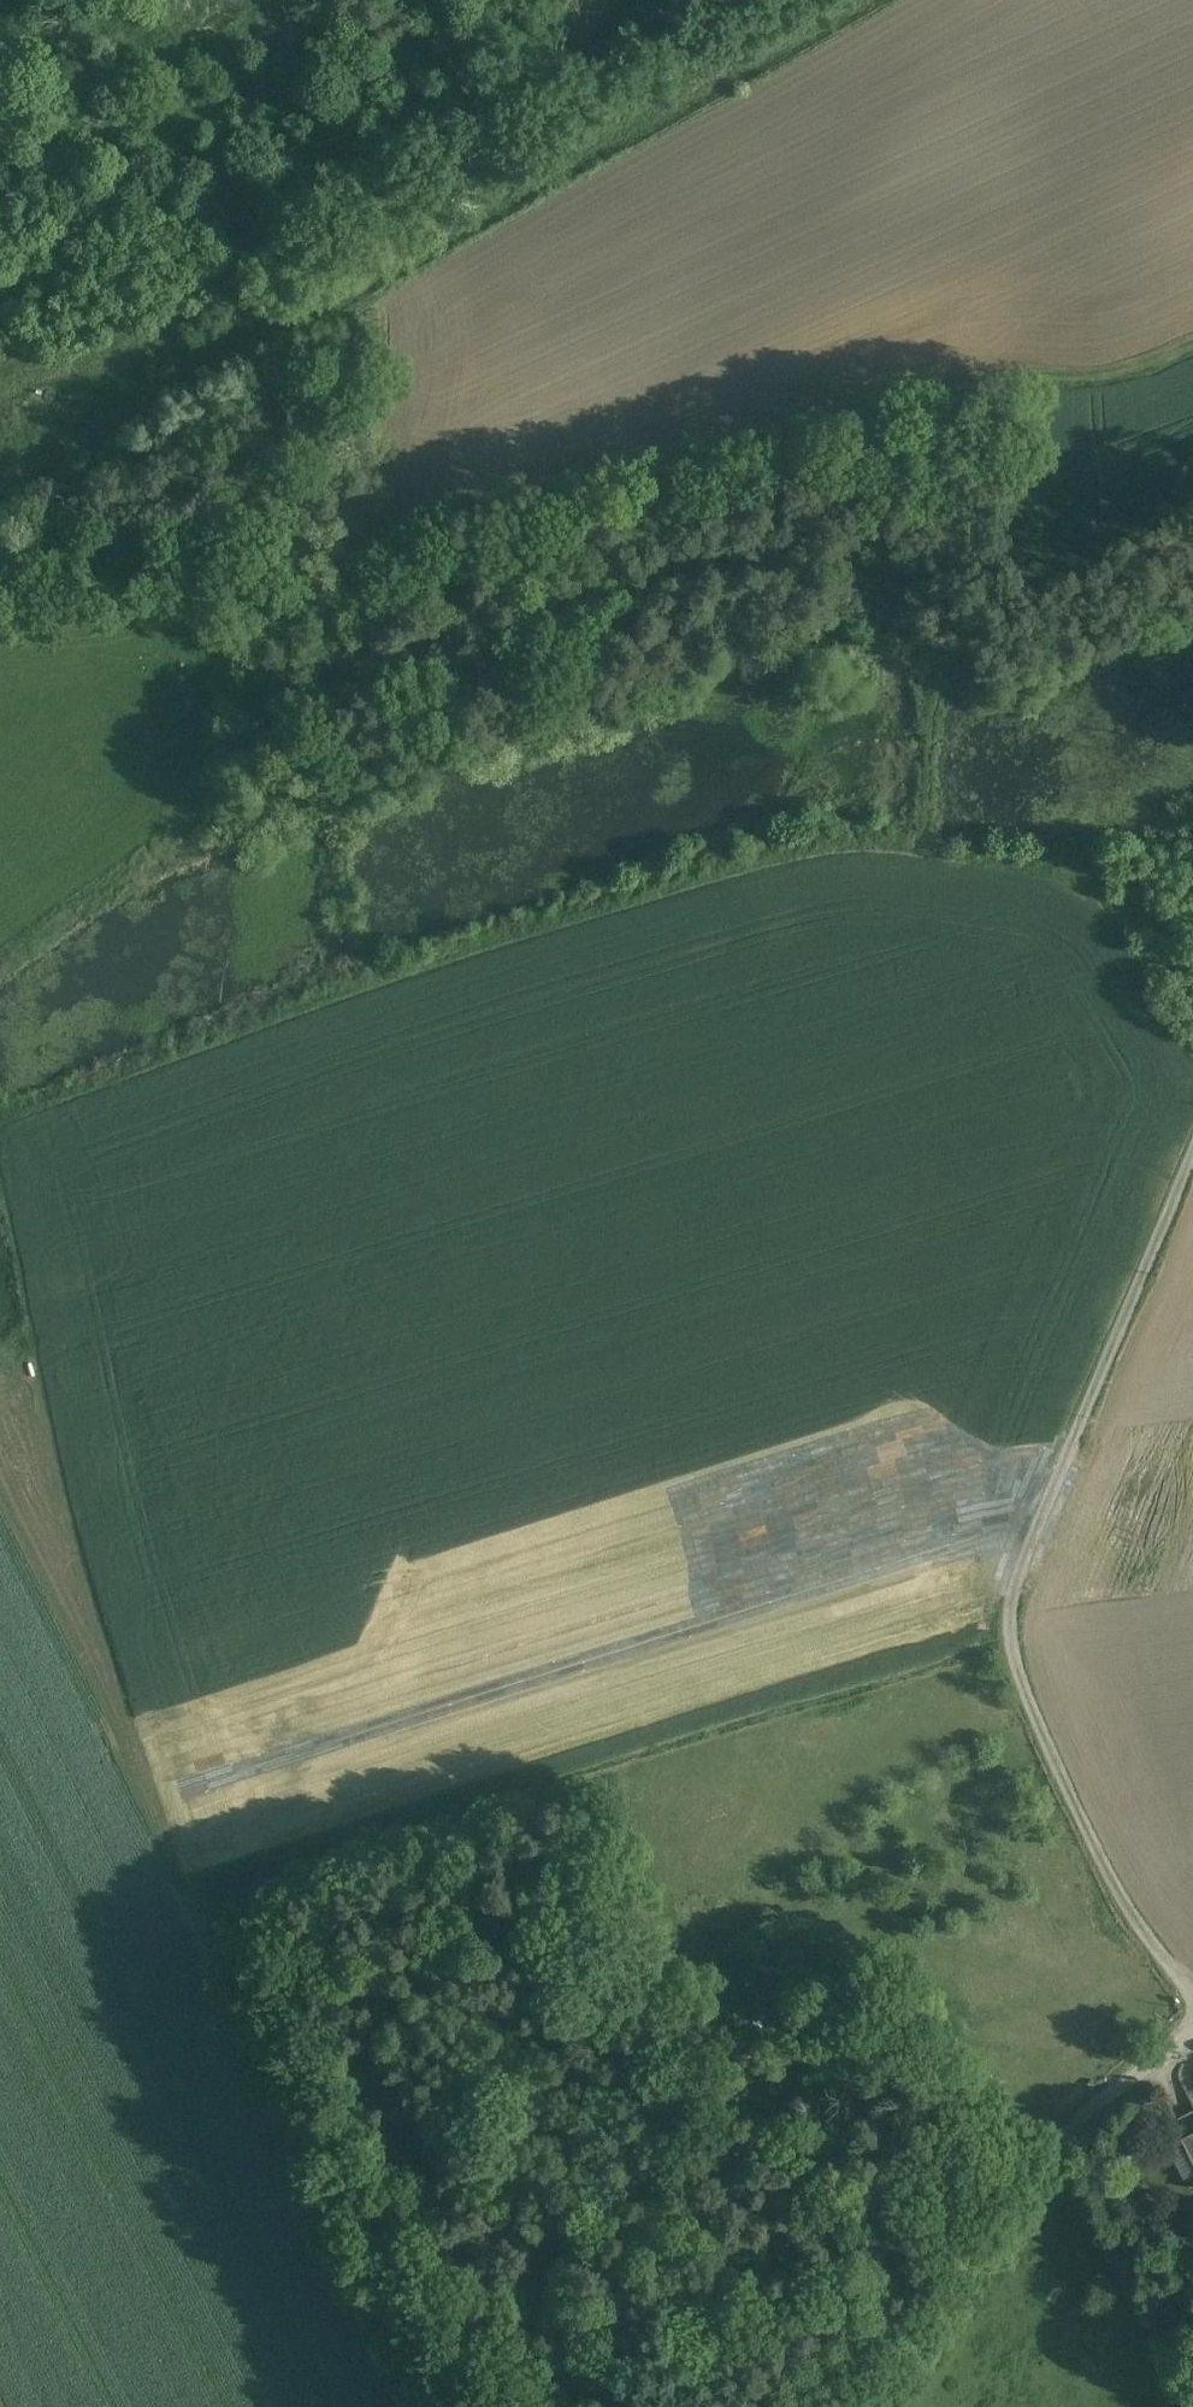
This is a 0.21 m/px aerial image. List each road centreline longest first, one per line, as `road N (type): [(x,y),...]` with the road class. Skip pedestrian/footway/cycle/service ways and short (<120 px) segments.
road 1 (track): [(1192,339),(1127,365),(969,379),(844,426),(0,627)]
road 2 (track): [(777,442),(919,641),(950,663),(979,657),(1192,541)]
road 3 (unclassified): [(855,2406),(902,2363),(1063,2133),(1192,2036)]

